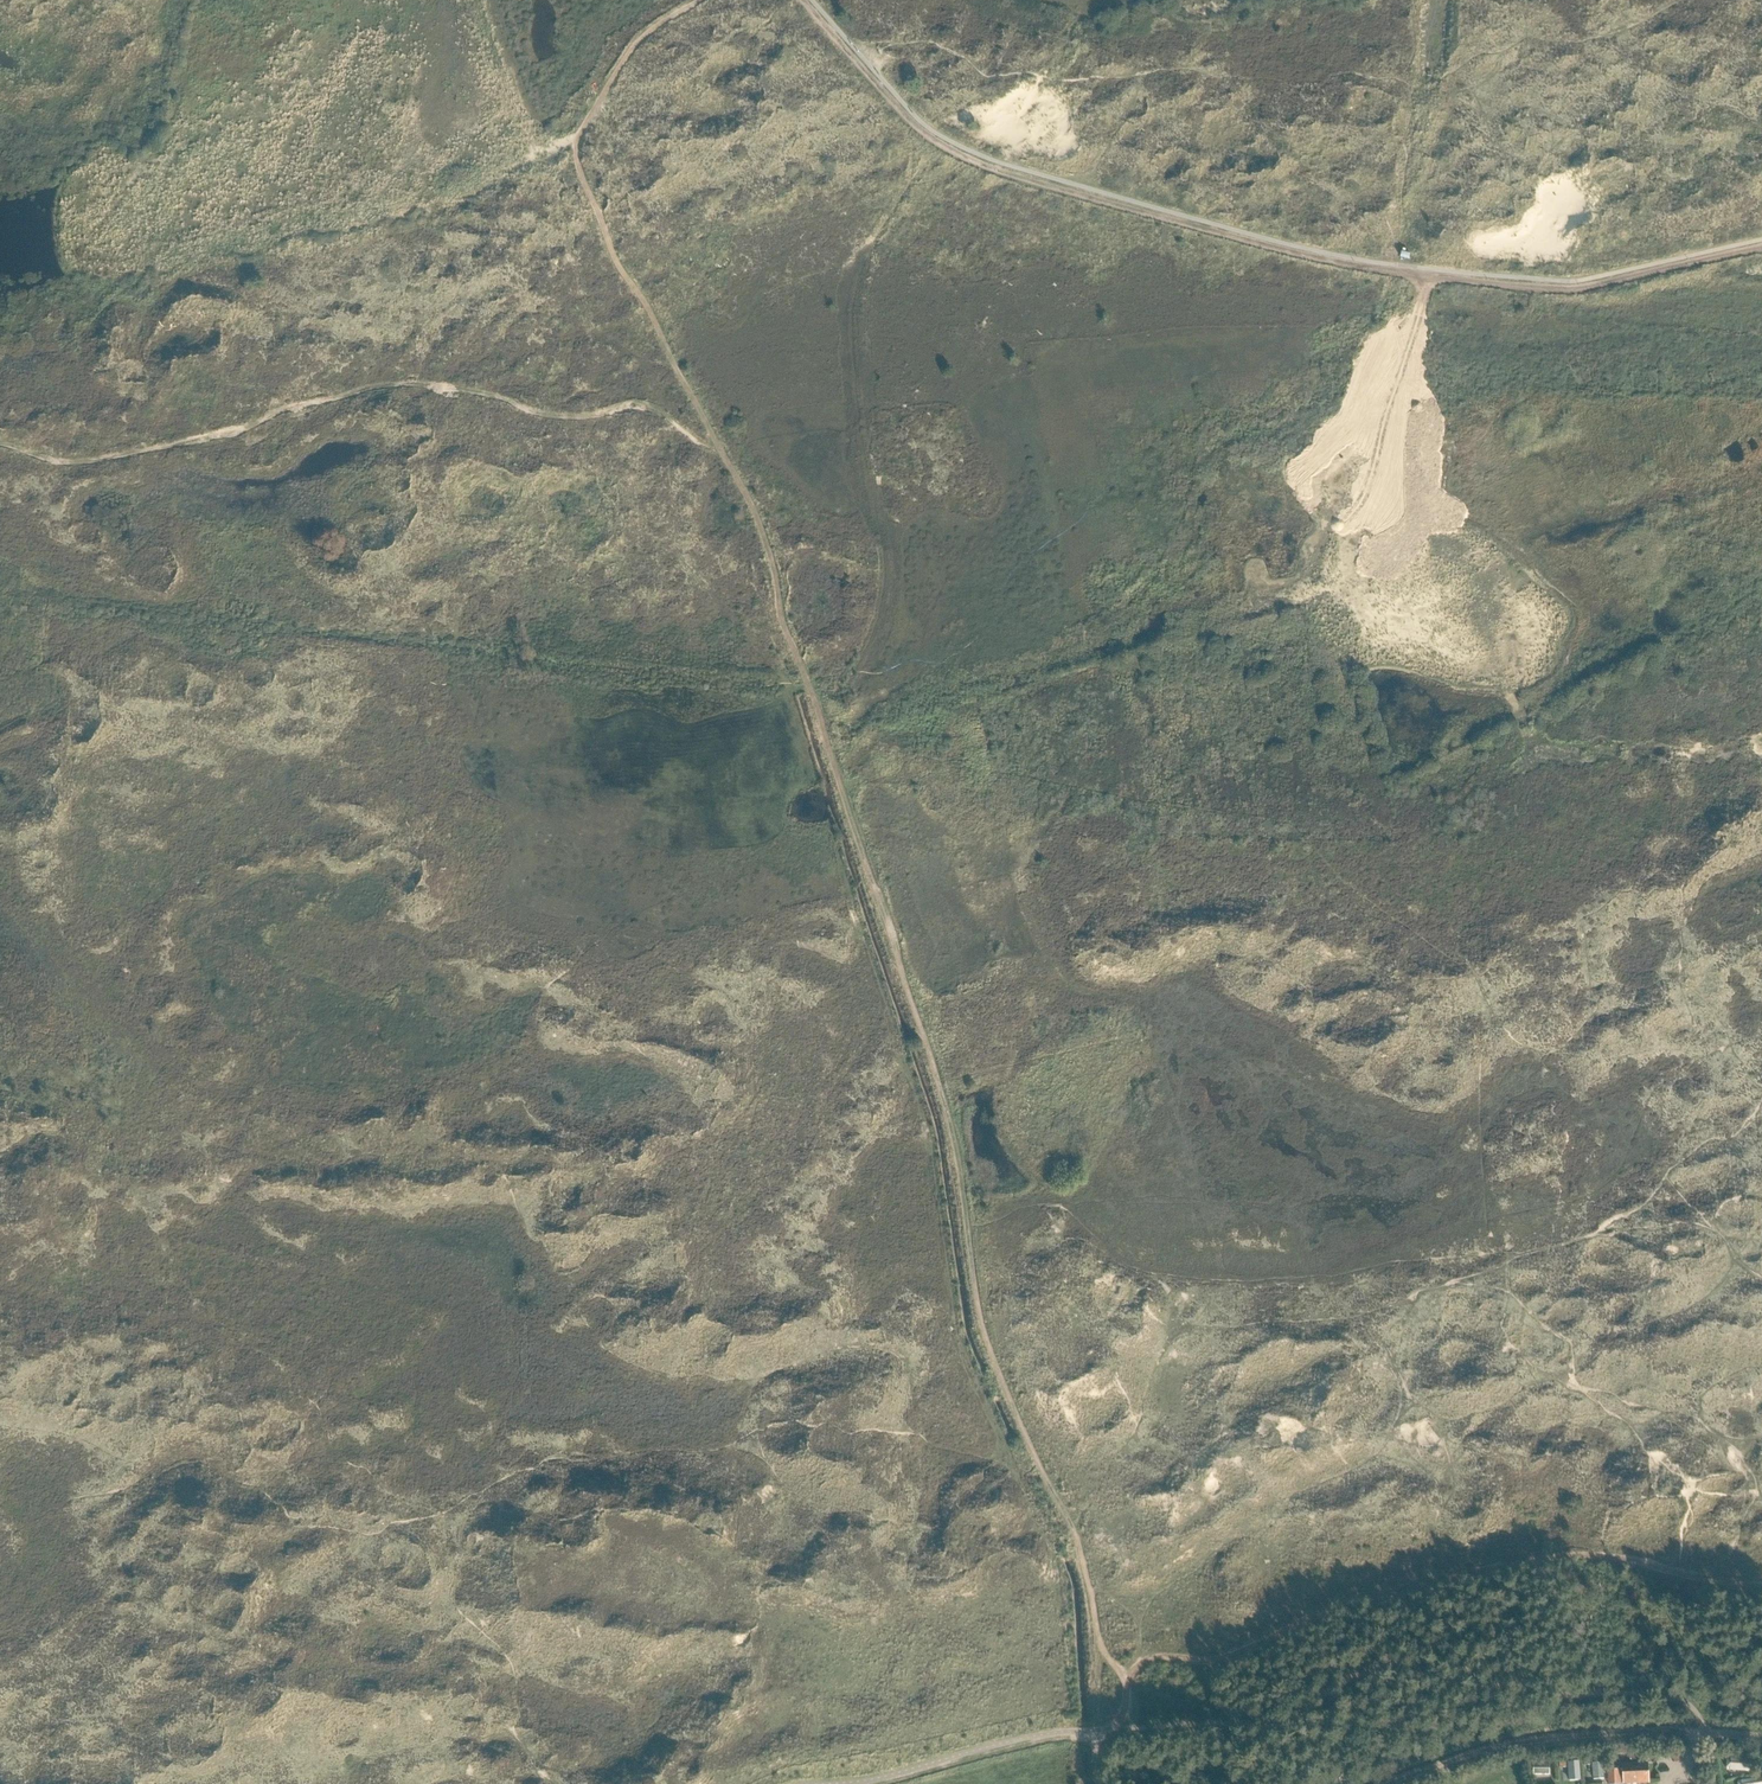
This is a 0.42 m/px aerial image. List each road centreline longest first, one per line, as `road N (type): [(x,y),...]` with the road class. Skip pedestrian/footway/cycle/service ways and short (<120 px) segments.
road 1 (track): [(701,0),(640,39),(590,111),(577,147),(580,166),(611,249),(641,284),(751,498),(787,587),(823,743),(945,1111),(1009,1400),(1084,1561),(1097,1633),(1127,1697),(1117,1727)]
road 2 (track): [(0,447),(96,460),(413,382),(492,395),(551,416),(596,415),(629,404),(664,417)]
road 3 (track): [(1121,1682),(1144,1662),(1226,1658),(1347,1603),(1541,1559),(1593,1556),(1726,1584),(1761,1583)]
road 4 (track): [(1667,1730),(1495,1748),(1391,1783)]
road 5 (track): [(879,1783),(1115,1730)]

